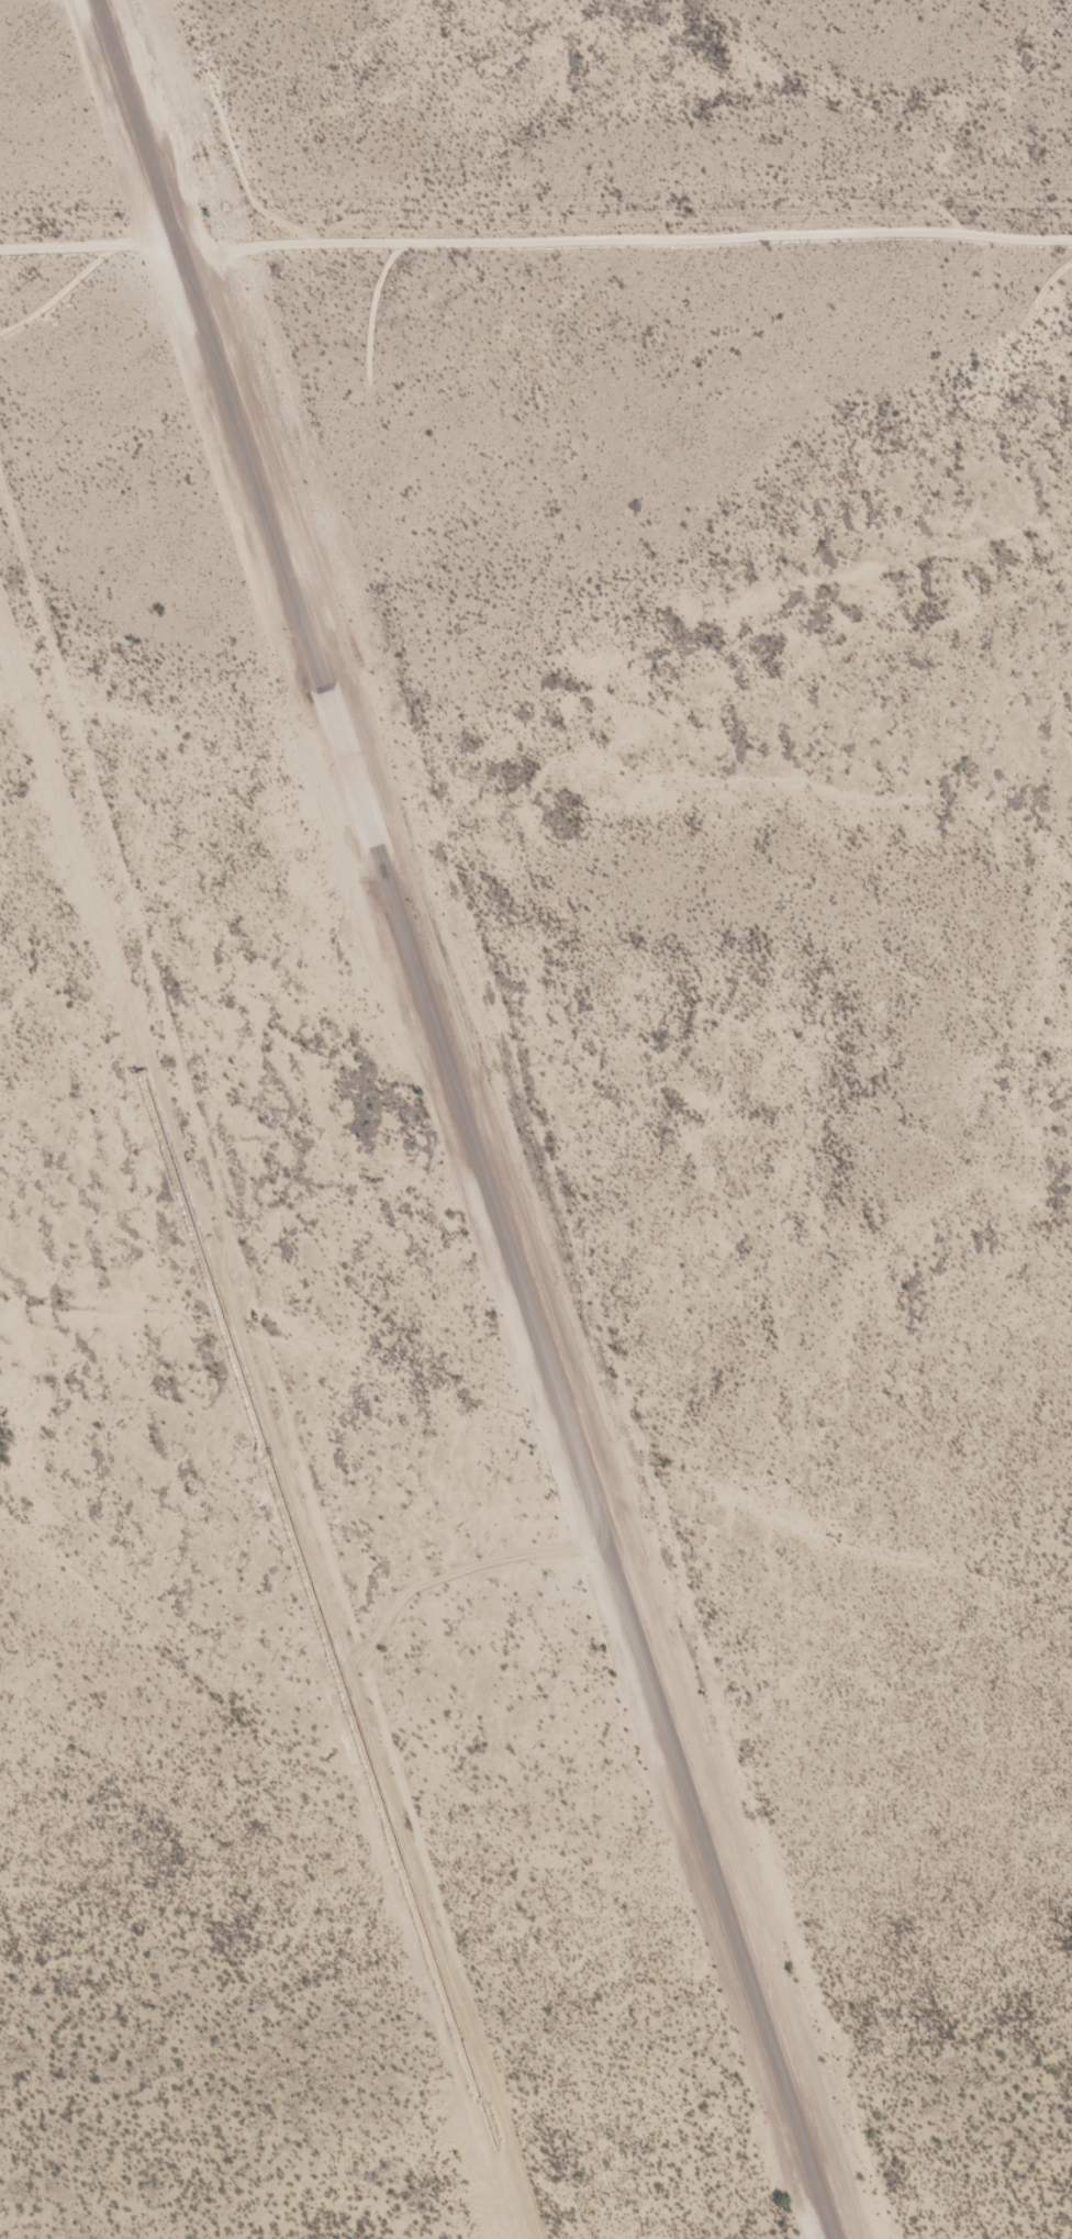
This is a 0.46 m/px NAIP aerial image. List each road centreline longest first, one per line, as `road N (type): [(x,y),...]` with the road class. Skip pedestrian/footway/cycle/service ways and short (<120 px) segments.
road 1 (track): [(107,0),(839,2238)]
road 2 (track): [(0,249),(1071,220)]

